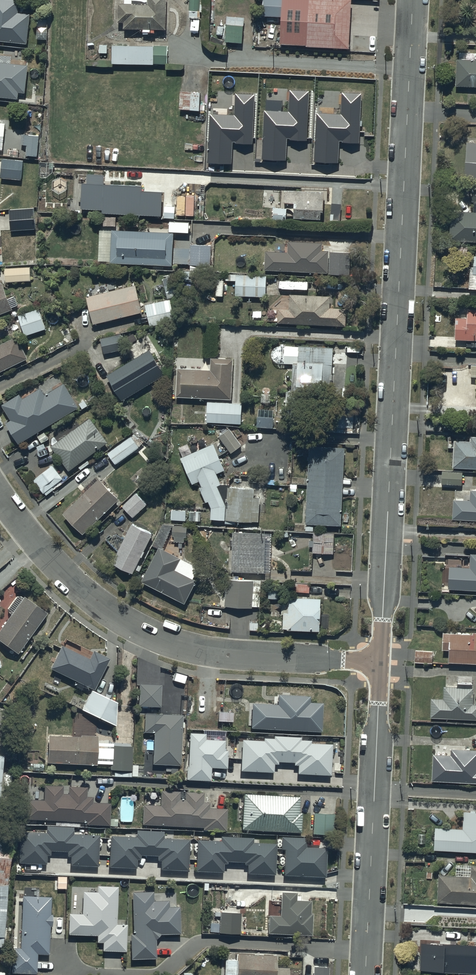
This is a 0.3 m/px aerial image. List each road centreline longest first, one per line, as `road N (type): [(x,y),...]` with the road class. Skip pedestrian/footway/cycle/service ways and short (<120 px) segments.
road 1 (residential): [(407,112),(380,663)]
road 2 (residential): [(380,663),(204,647),(150,627),(58,570),(0,491)]
road 3 (residential): [(380,663),(366,974)]

